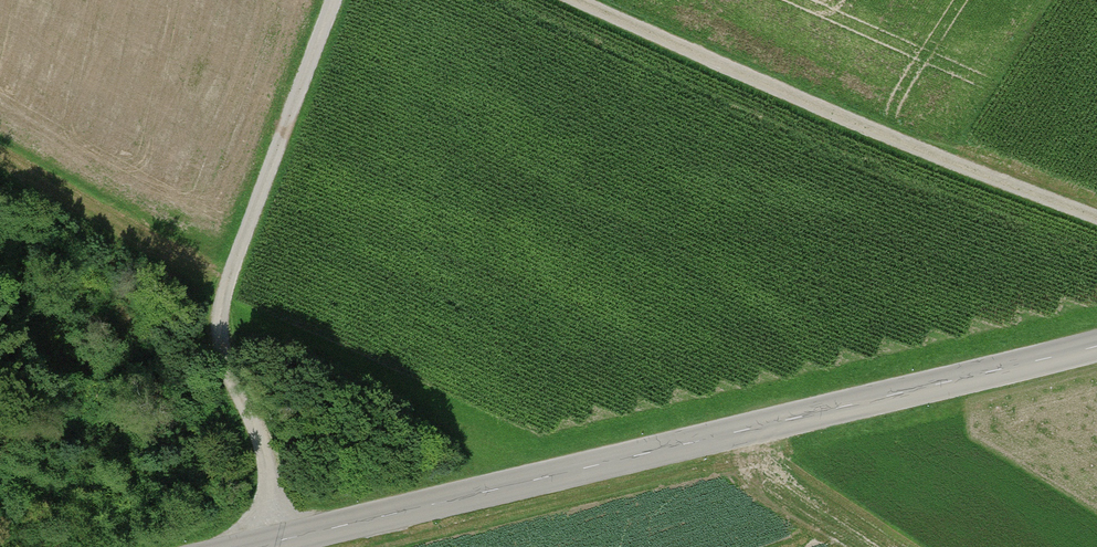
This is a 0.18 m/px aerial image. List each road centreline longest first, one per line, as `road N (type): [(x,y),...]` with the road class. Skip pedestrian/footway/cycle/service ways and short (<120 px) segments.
road 1 (tertiary): [(1096,346),(253,546)]
road 2 (track): [(333,0),(221,311),(229,374),(267,482),(265,544)]
road 3 (track): [(583,0),(1096,216)]

